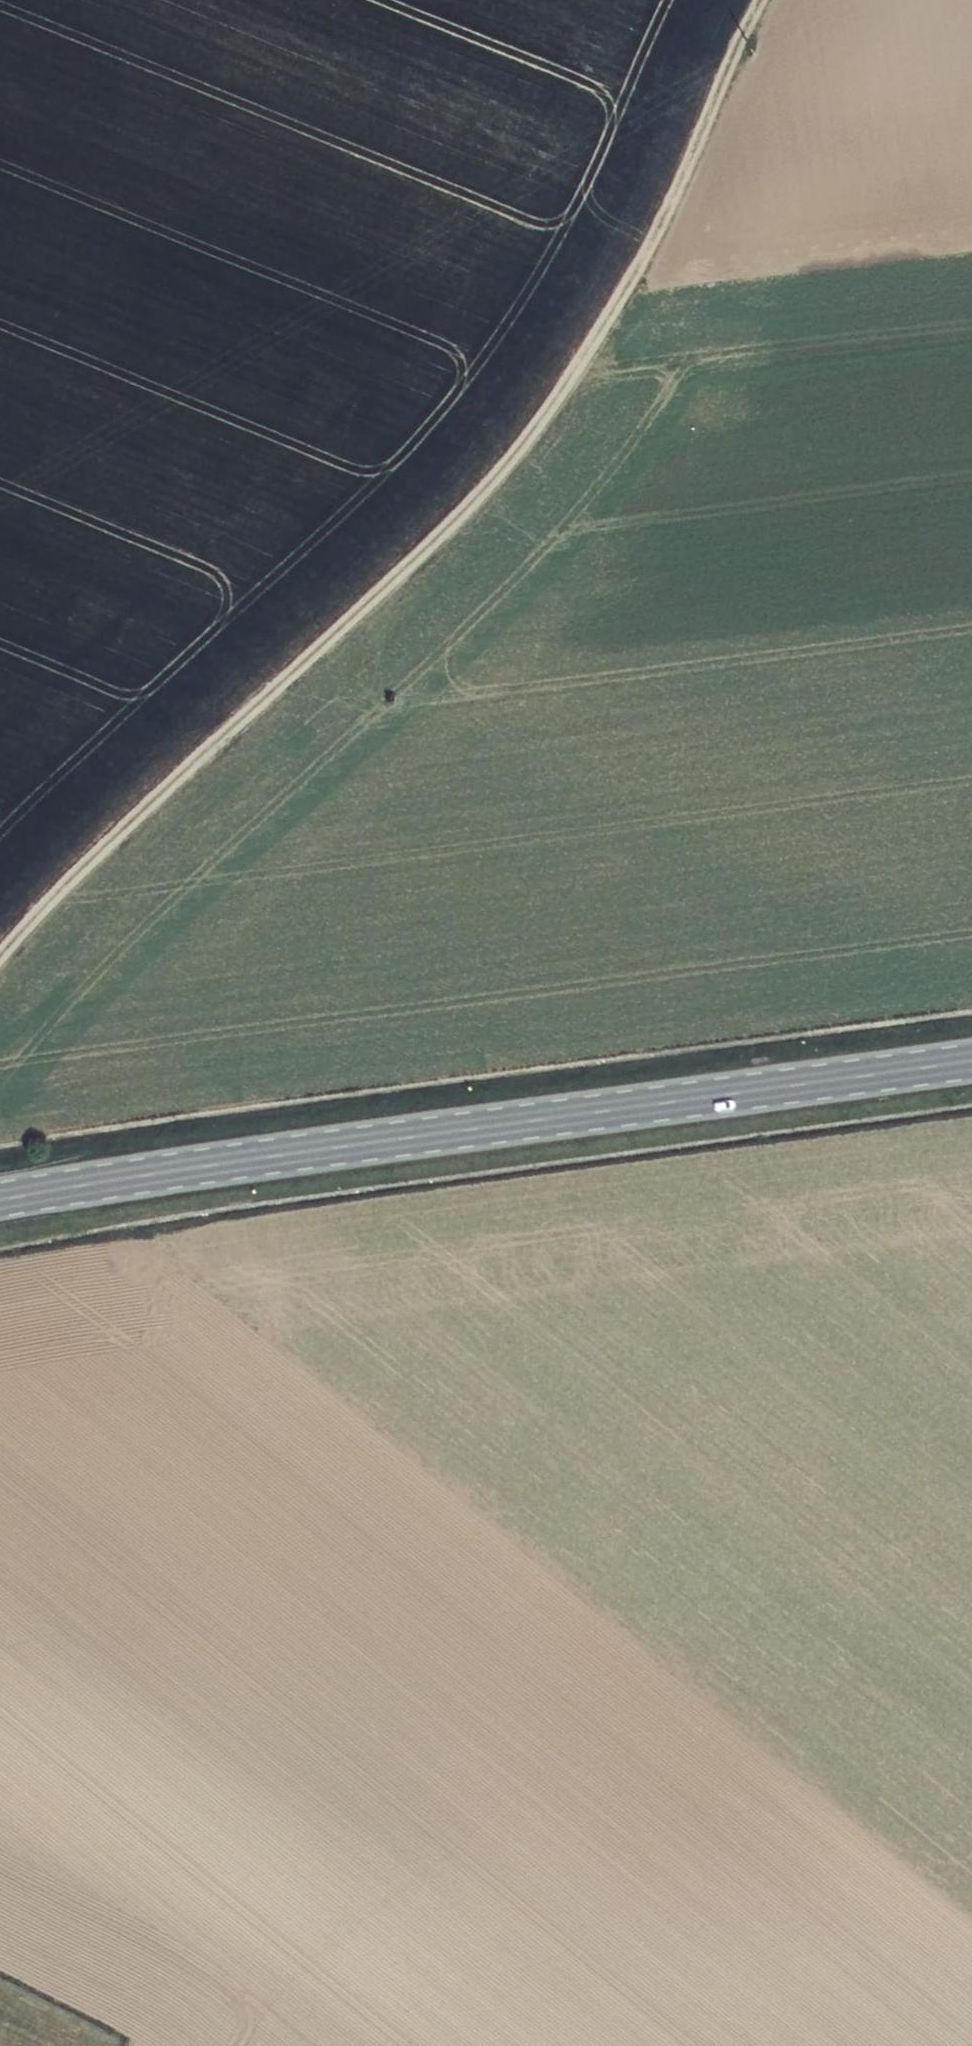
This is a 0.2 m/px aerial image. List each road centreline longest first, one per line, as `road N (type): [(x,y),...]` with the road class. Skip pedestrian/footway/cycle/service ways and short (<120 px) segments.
road 1 (track): [(761,0),(668,220),(561,396),(444,534),(160,796),(0,959)]
road 2 (primary): [(0,1199),(971,1060)]

